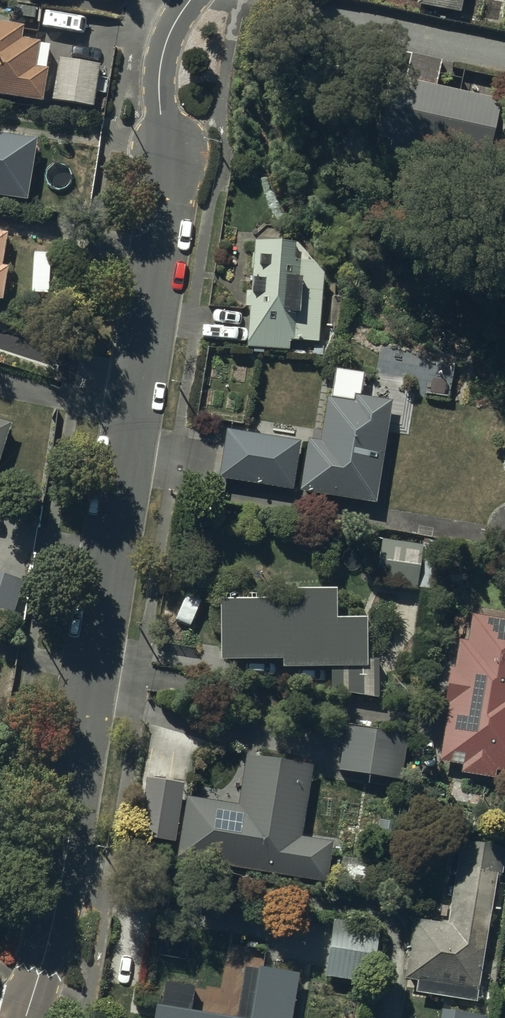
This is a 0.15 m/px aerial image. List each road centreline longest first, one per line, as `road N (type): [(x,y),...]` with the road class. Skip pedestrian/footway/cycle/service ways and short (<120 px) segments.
road 1 (residential): [(145,387),(60,894),(26,1017)]
road 2 (residential): [(192,0),(167,39),(159,79),(175,204),(145,387)]
road 3 (residential): [(0,342),(145,387)]

